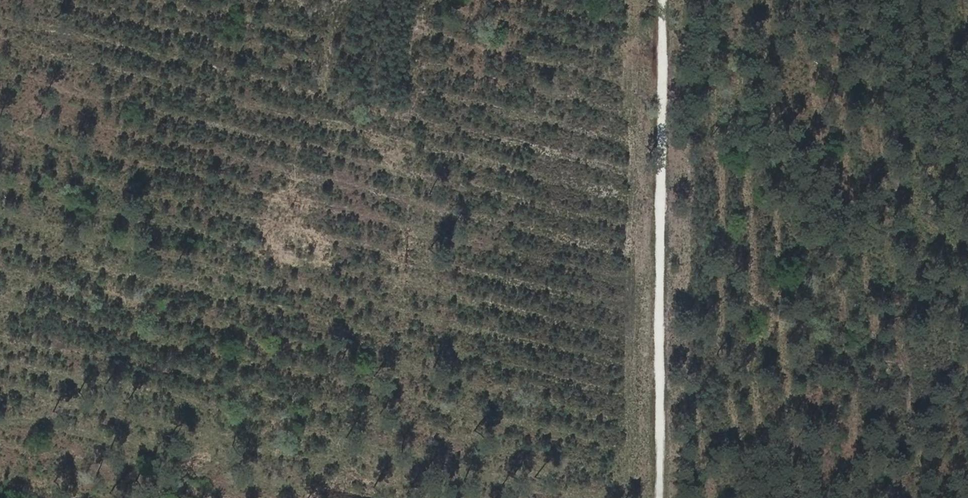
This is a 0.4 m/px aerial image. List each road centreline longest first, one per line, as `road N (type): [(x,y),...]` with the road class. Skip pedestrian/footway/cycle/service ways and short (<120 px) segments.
road 1 (track): [(665,0),(659,497)]

